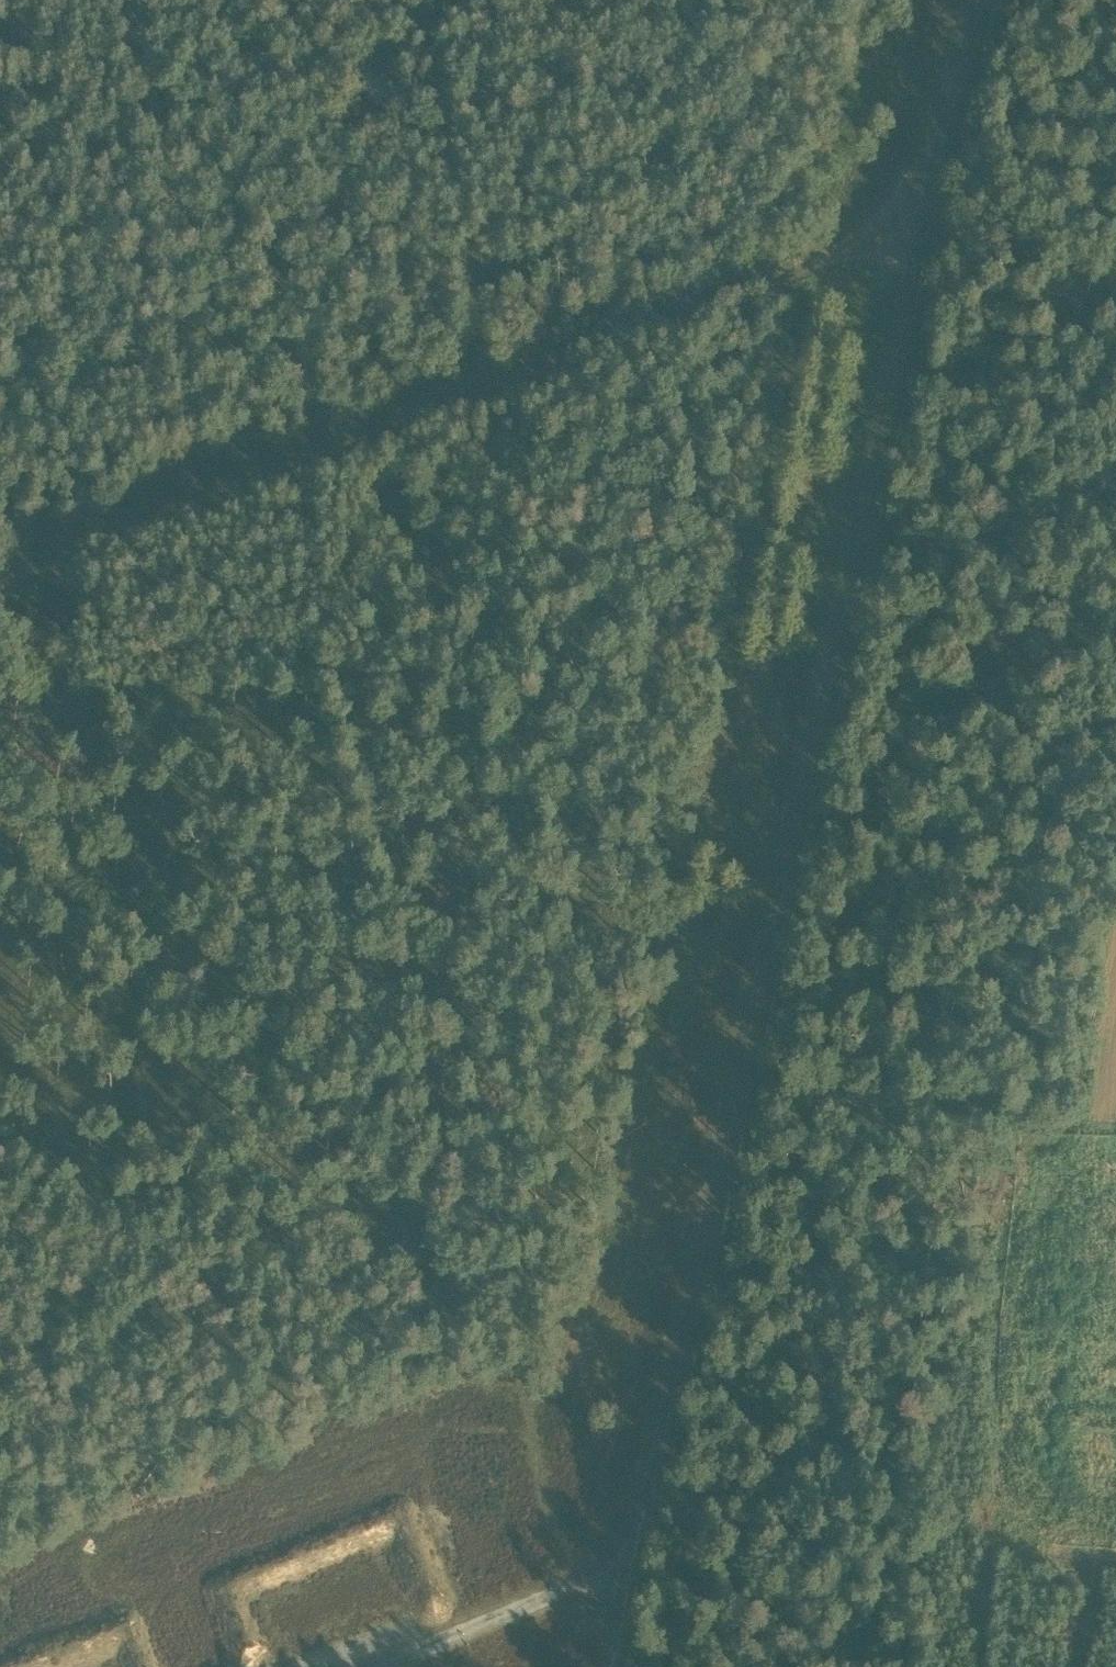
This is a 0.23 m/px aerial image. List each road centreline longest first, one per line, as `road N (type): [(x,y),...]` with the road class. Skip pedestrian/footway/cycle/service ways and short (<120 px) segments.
road 1 (track): [(988,0),(641,1558)]
road 2 (track): [(0,594),(939,223)]
road 3 (track): [(1115,488),(920,578),(906,650)]
road 4 (track): [(401,1666),(576,1596),(641,1558)]

